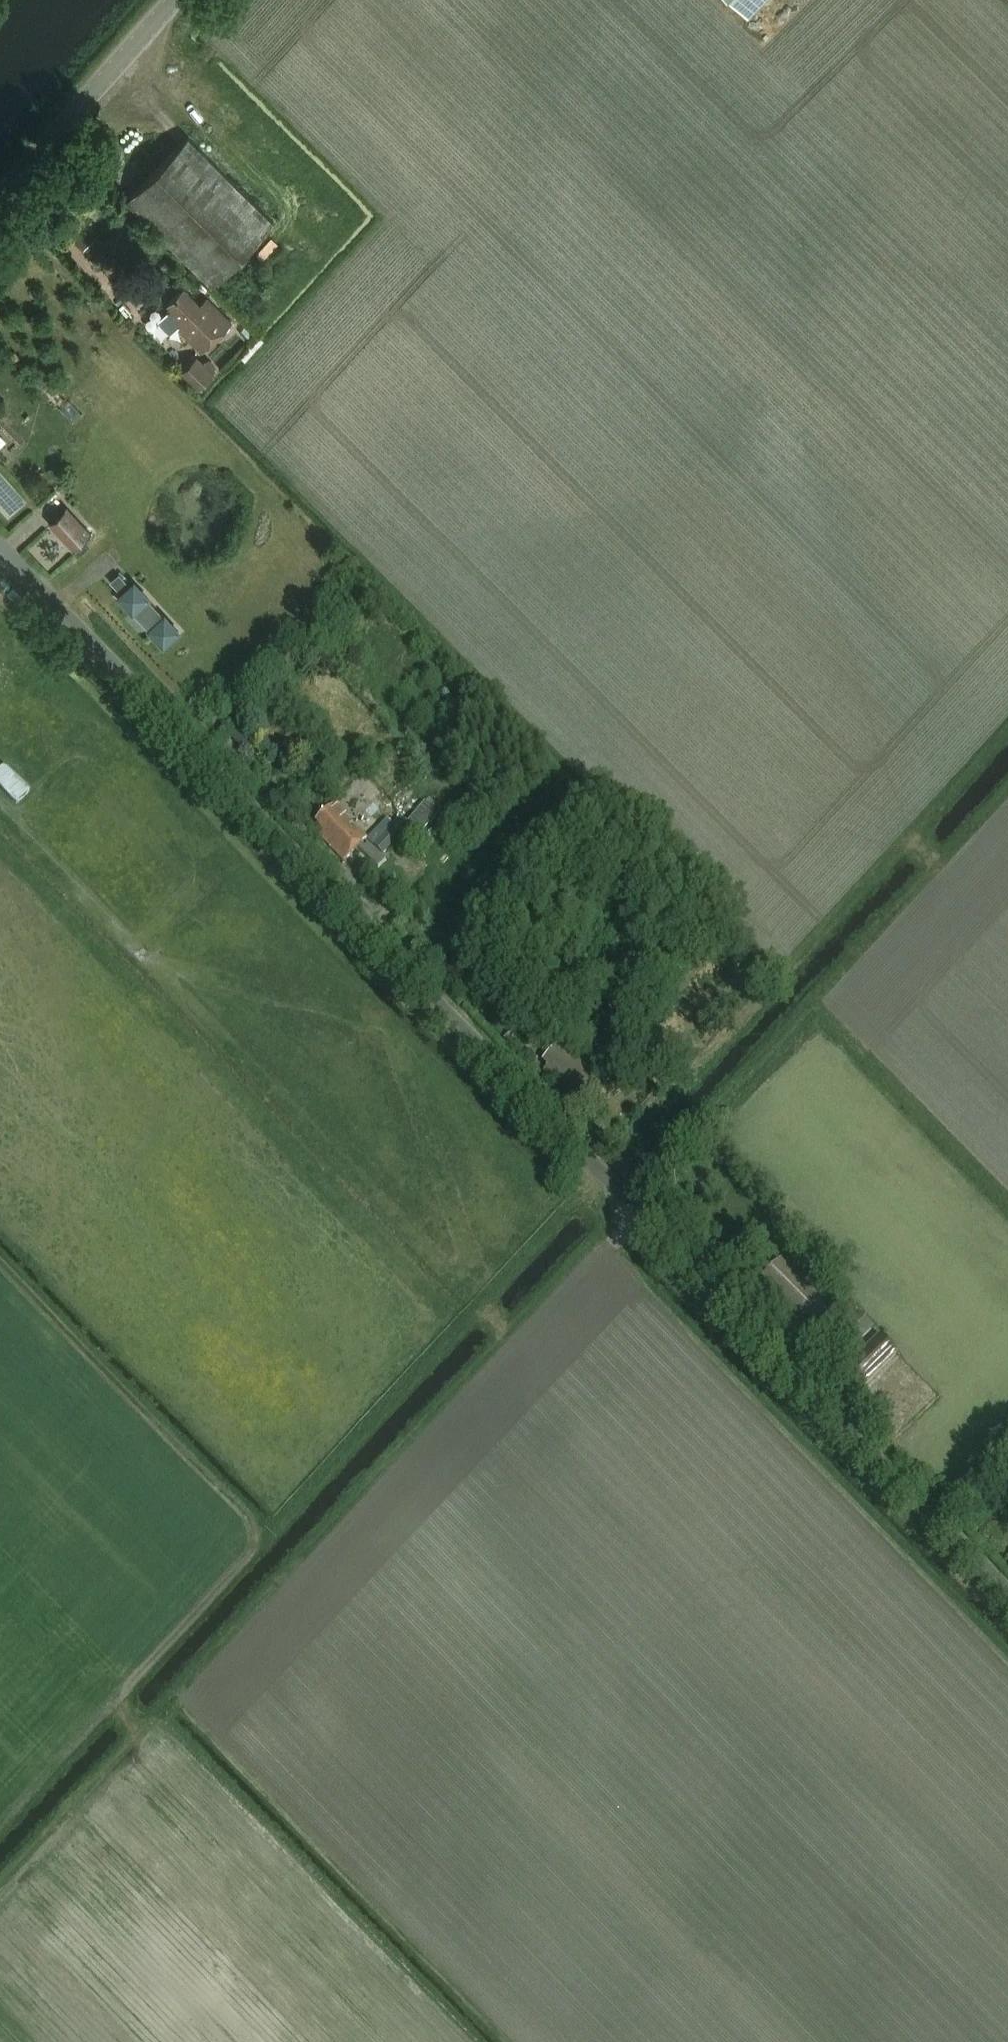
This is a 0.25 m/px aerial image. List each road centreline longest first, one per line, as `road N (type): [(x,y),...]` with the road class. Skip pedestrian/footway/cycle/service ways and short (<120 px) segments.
road 1 (unclassified): [(1007,1581),(0,540)]
road 2 (tertiary): [(0,196),(174,0)]

